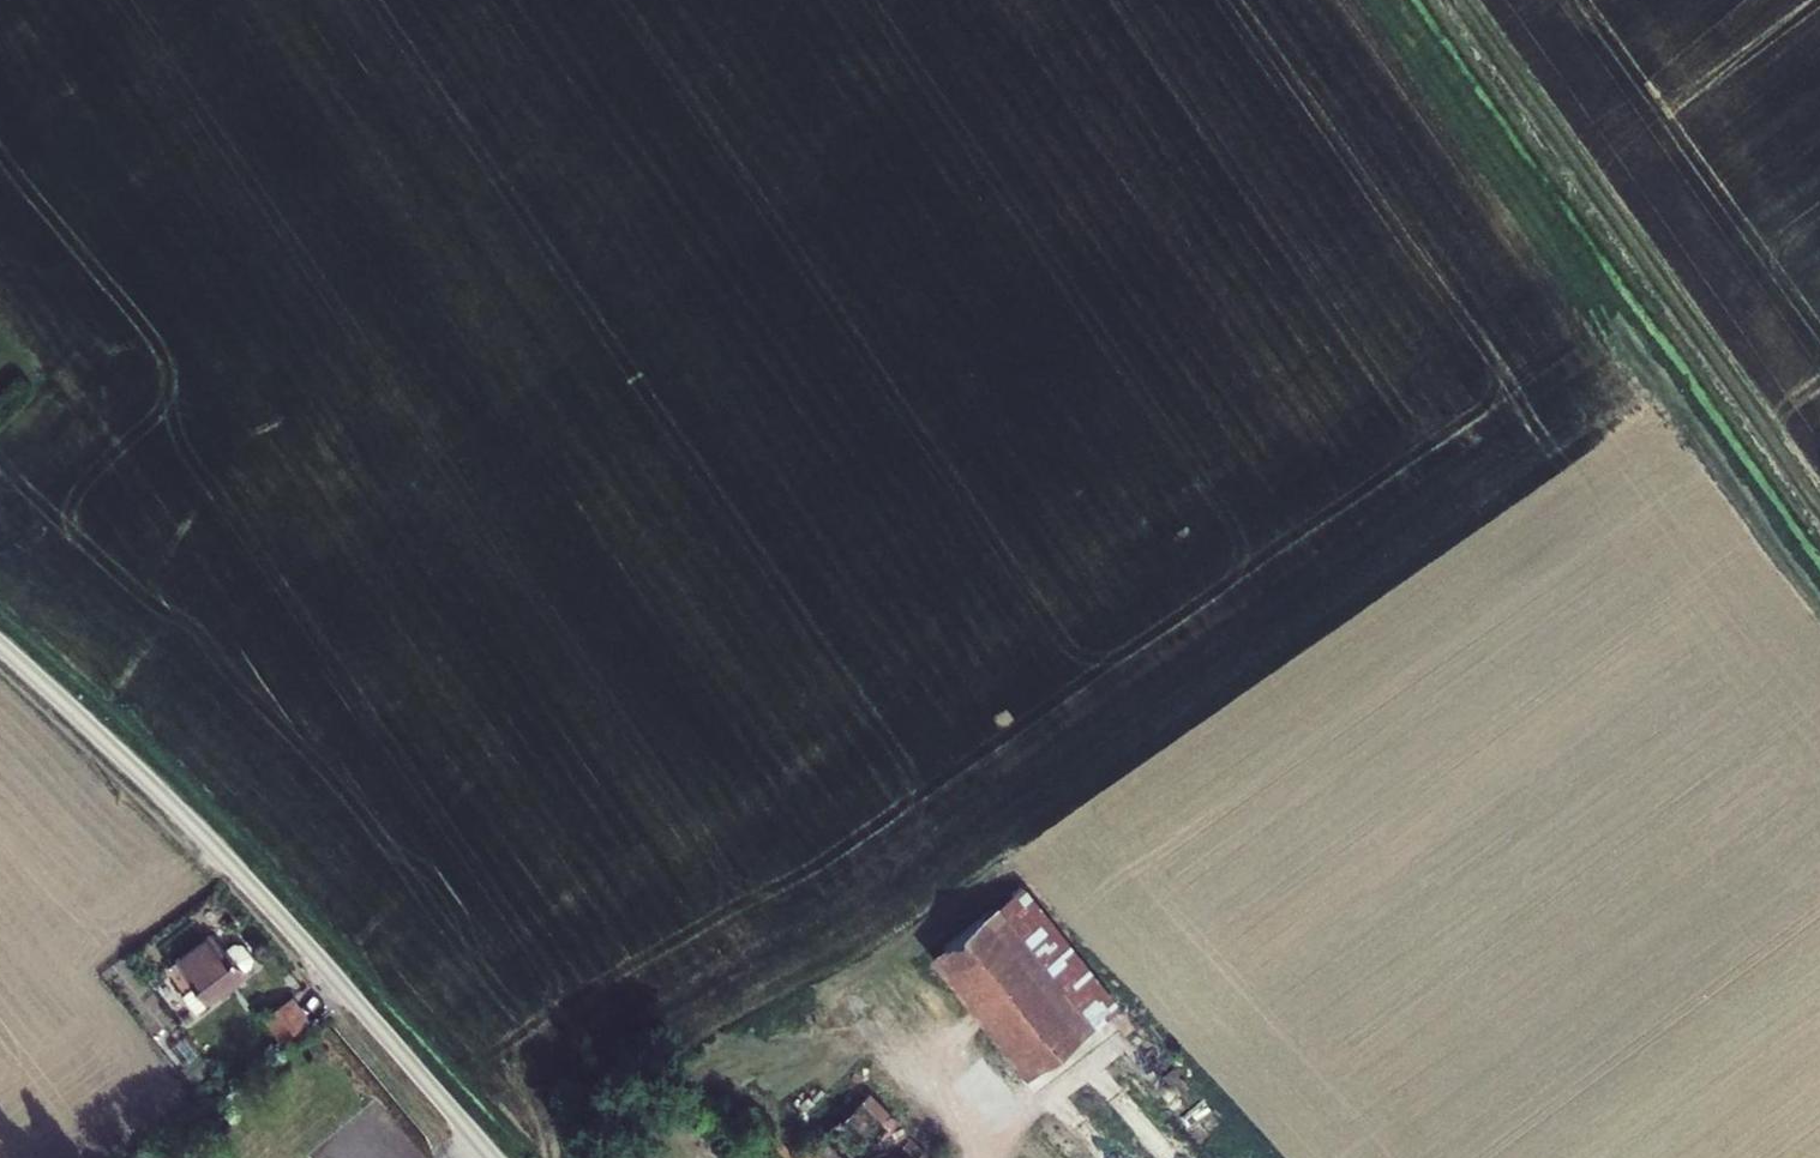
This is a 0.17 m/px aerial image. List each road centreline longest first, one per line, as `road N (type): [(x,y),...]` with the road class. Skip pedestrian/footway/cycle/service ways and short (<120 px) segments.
road 1 (unclassified): [(0,644),(207,839),(493,1157)]

